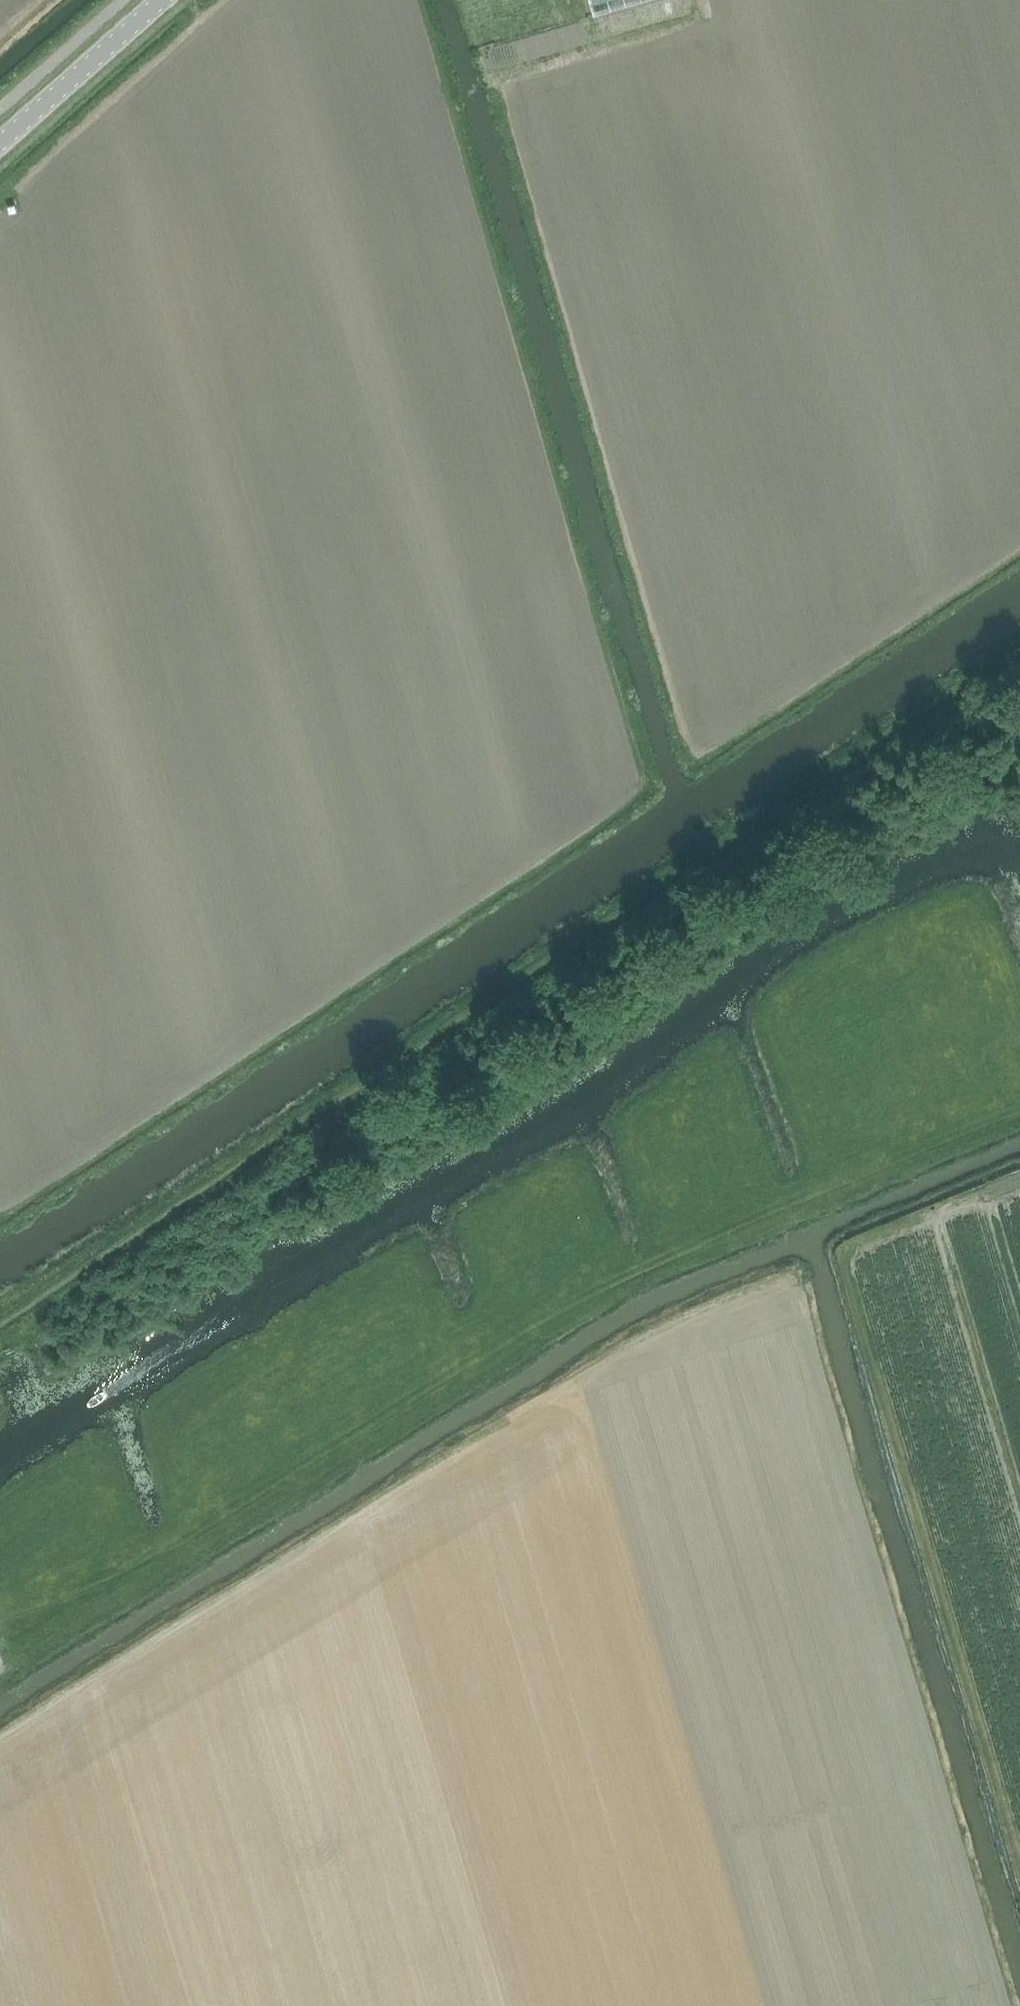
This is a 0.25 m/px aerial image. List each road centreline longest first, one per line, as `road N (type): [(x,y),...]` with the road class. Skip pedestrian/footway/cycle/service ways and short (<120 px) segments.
road 1 (unclassified): [(0,144),(162,0)]

